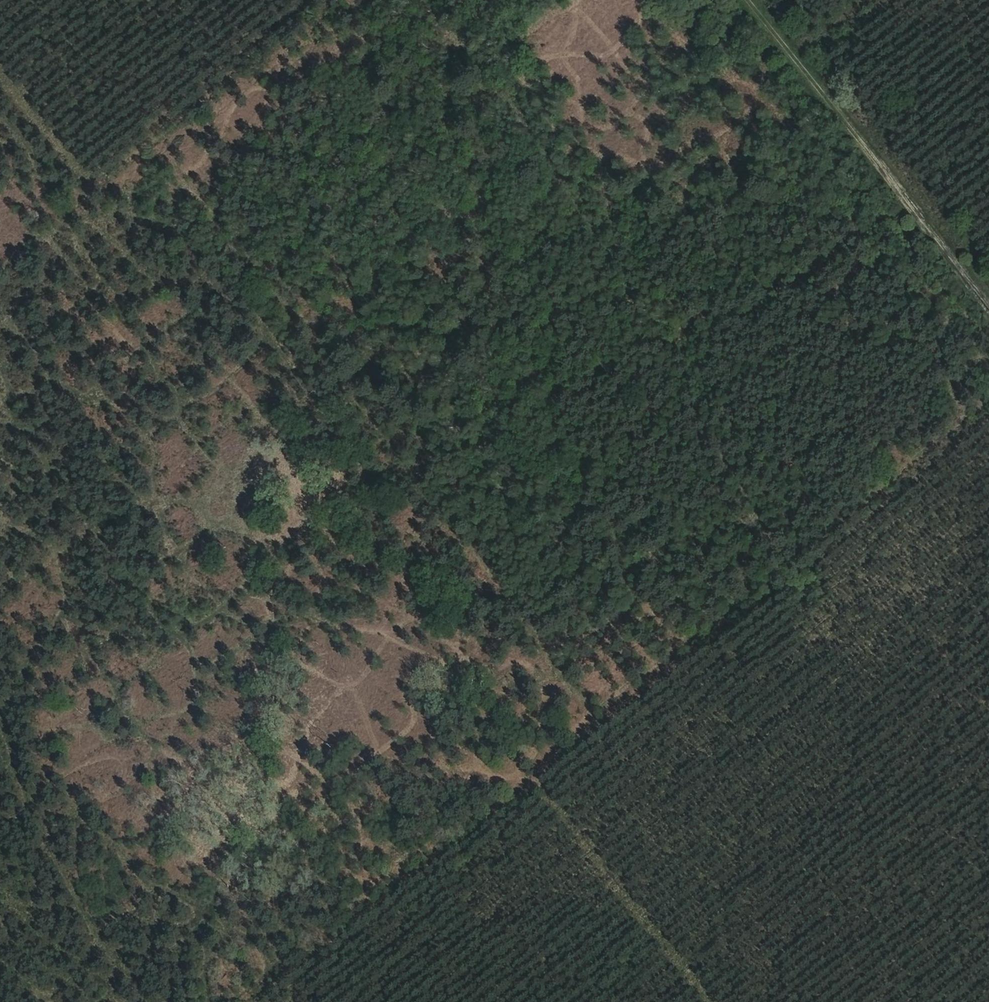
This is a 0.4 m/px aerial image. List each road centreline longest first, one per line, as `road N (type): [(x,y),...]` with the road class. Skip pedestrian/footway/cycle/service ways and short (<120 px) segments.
road 1 (track): [(750,0),(988,300)]

